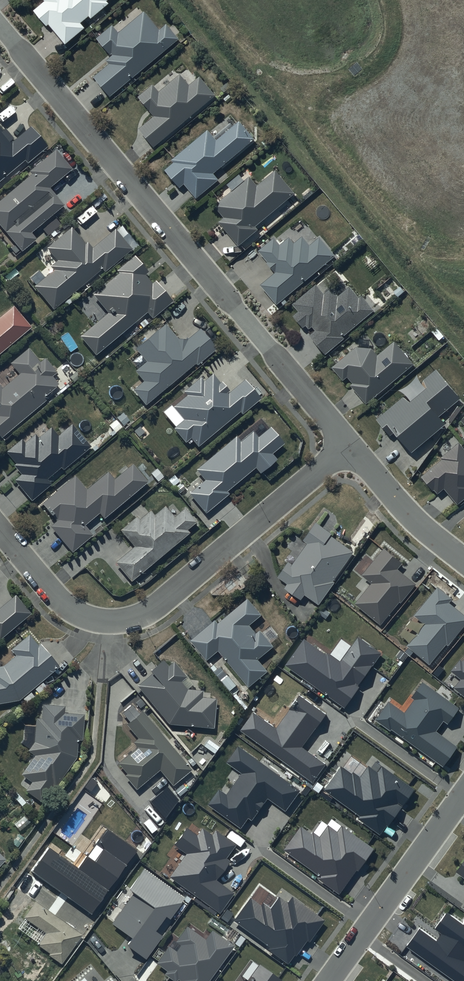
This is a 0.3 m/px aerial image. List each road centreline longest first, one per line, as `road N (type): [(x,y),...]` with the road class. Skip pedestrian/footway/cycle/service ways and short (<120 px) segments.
road 1 (residential): [(0,26),(348,443)]
road 2 (residential): [(348,443),(154,608),(130,618),(92,619),(69,608),(0,530)]
road 3 (residential): [(328,980),(463,792)]
road 4 (residential): [(348,443),(419,525),(463,560)]

